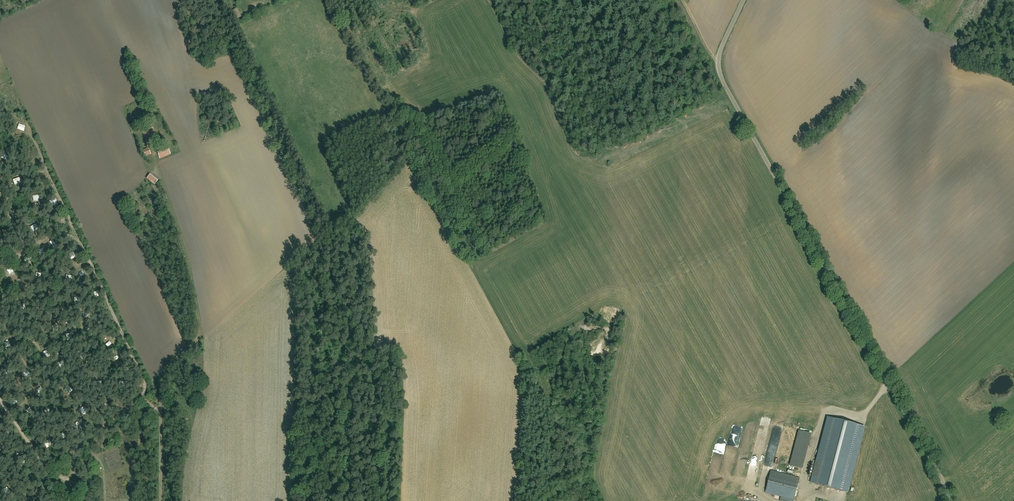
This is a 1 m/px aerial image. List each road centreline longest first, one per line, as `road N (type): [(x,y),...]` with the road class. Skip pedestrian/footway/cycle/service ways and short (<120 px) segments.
road 1 (residential): [(951,500),(720,75),(721,49),(743,0)]
road 2 (track): [(154,154),(188,257),(201,332),(159,375),(161,500)]

